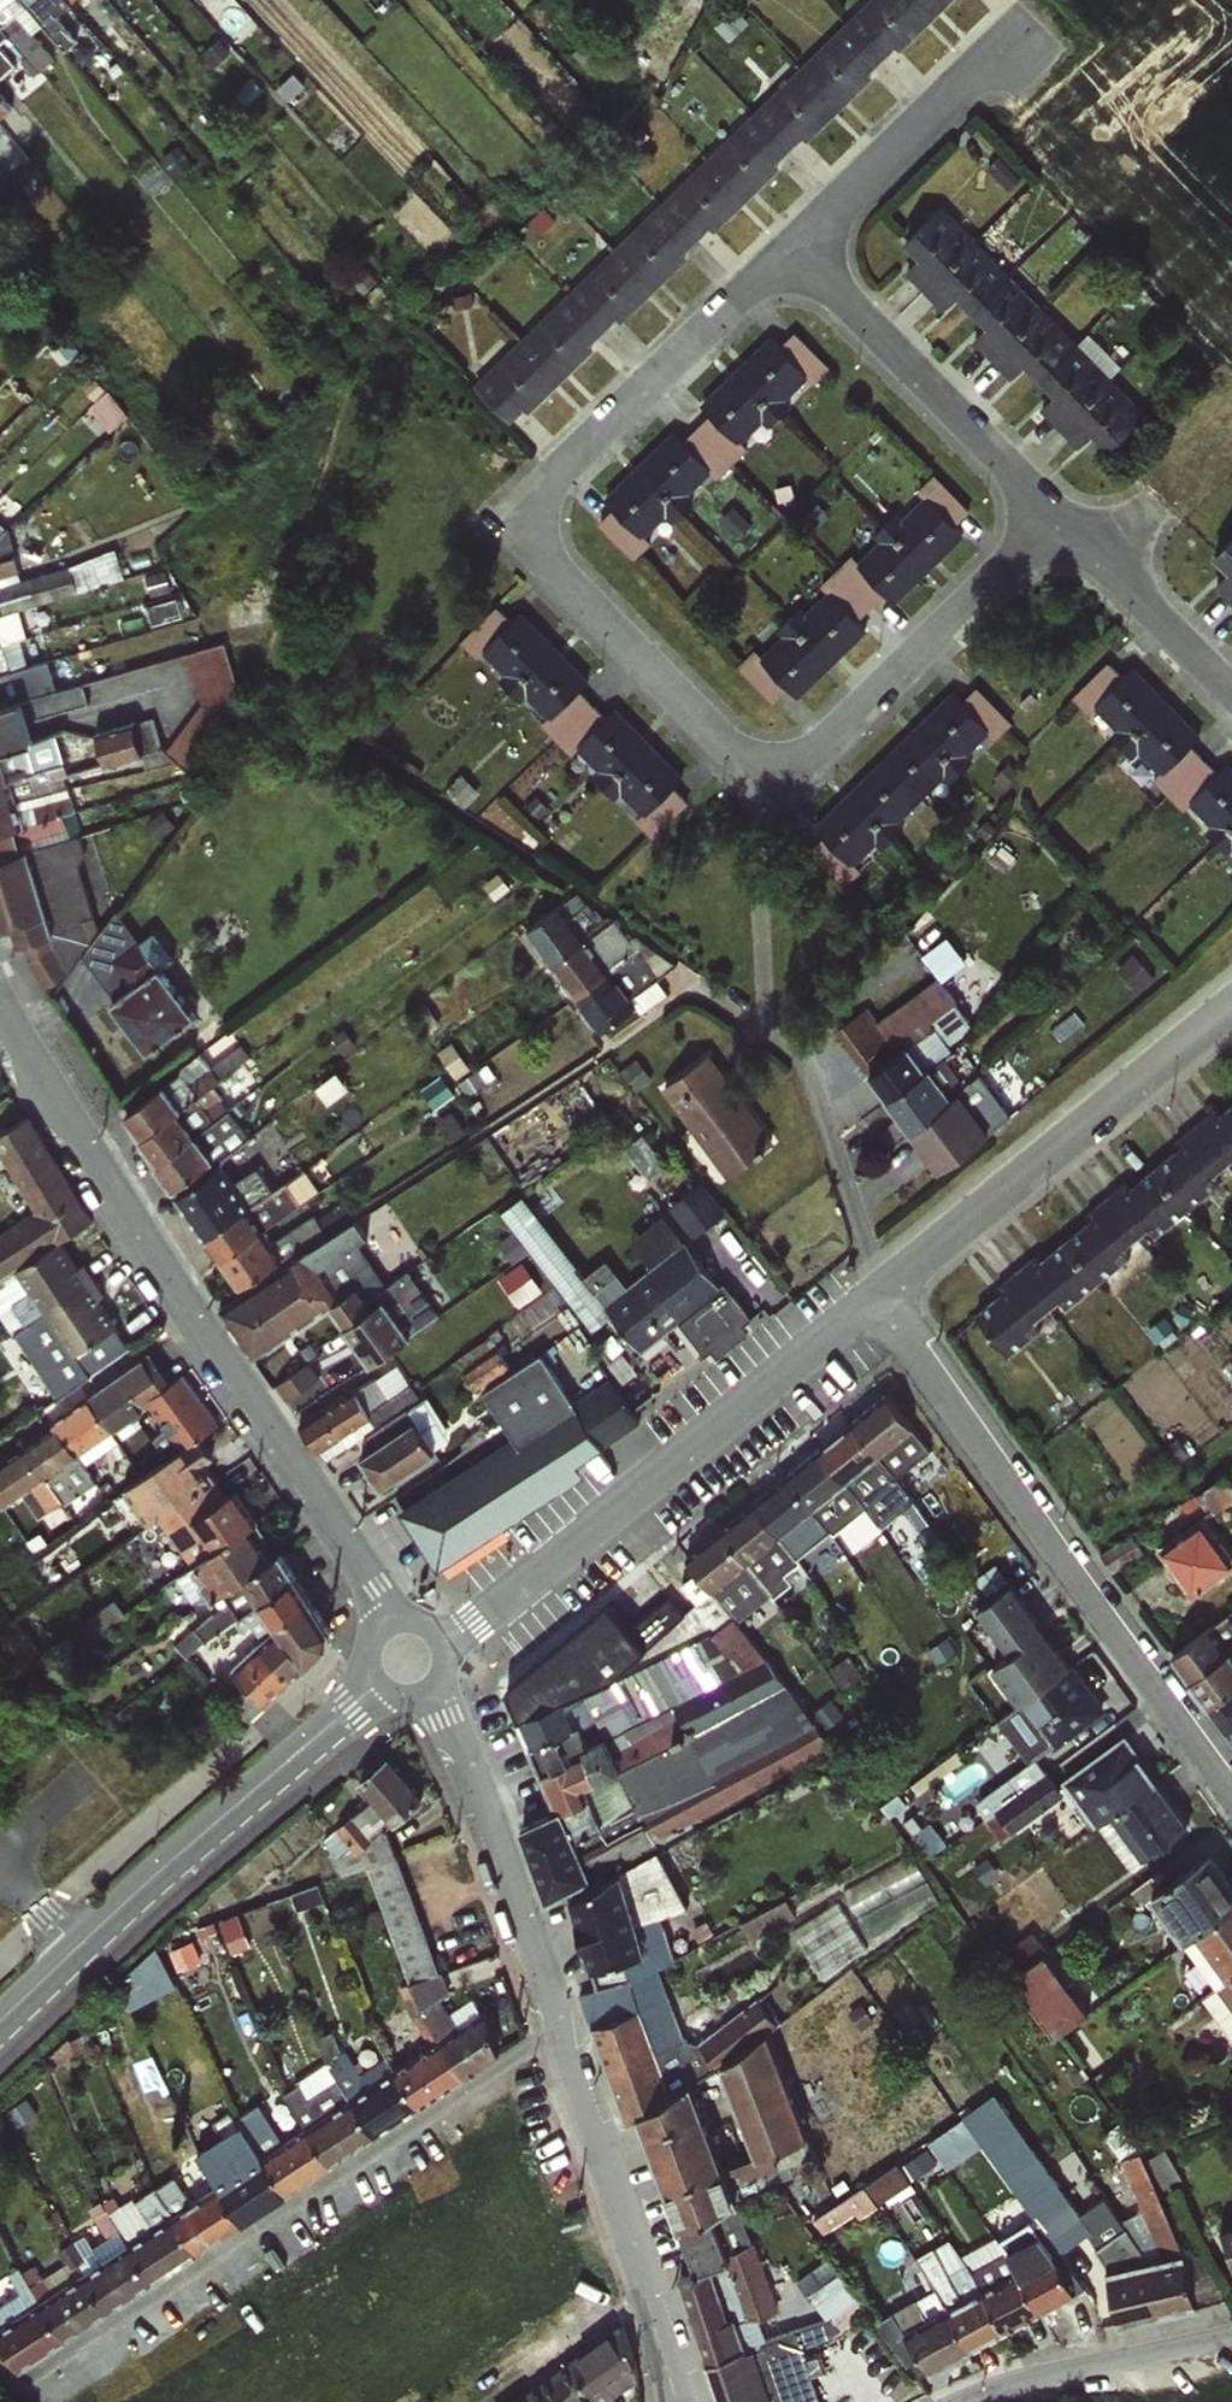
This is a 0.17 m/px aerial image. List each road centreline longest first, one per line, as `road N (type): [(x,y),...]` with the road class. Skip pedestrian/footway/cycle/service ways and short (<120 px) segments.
road 1 (residential): [(818,242),(533,491),(541,544),(758,773),(802,769),(1065,528)]
road 2 (tertiary): [(408,1659),(0,1005)]
road 3 (residential): [(563,2032),(7,2385)]
road 4 (residential): [(1231,1780),(877,1296)]
road 5 (residential): [(408,1659),(877,1296)]
road 6 (tertiary): [(408,1659),(0,2021)]
road 7 (residential): [(877,1296),(810,1066),(590,899)]
road 8 (residential): [(877,1296),(1231,1012)]
road 9 (residential): [(563,2032),(451,1715),(408,1659)]
road 10 (residential): [(678,2401),(563,2032)]
road 11 (residential): [(1065,528),(818,242)]
road 12 (residential): [(818,242),(1024,35)]
road 13 (unclassified): [(965,2401),(1043,2374),(1231,2335)]
road 14 (residential): [(1231,685),(1065,528)]

